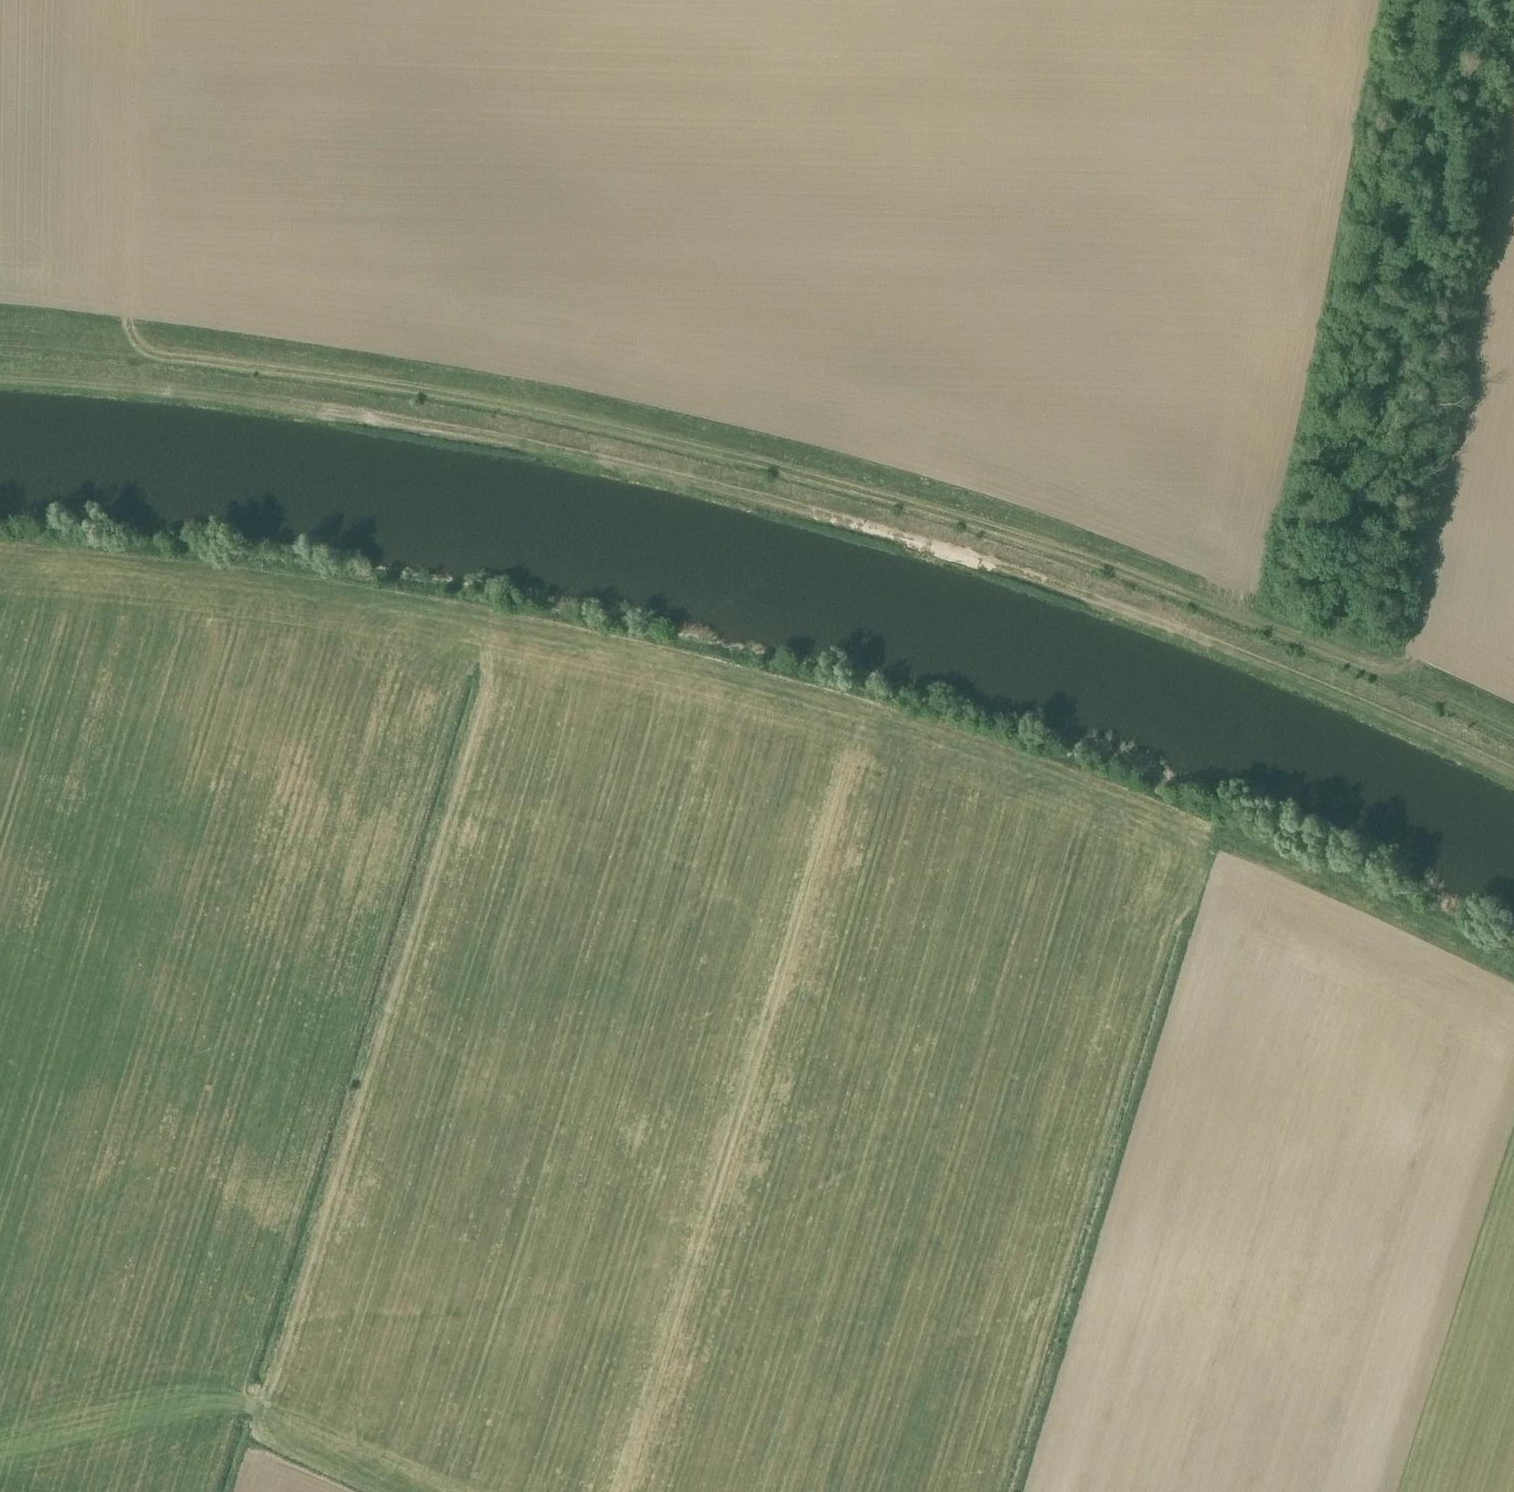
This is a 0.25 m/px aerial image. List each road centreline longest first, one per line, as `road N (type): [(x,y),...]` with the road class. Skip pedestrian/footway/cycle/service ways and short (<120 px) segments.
road 1 (track): [(0,372),(362,410),(614,465),(1098,595),(1513,777)]

